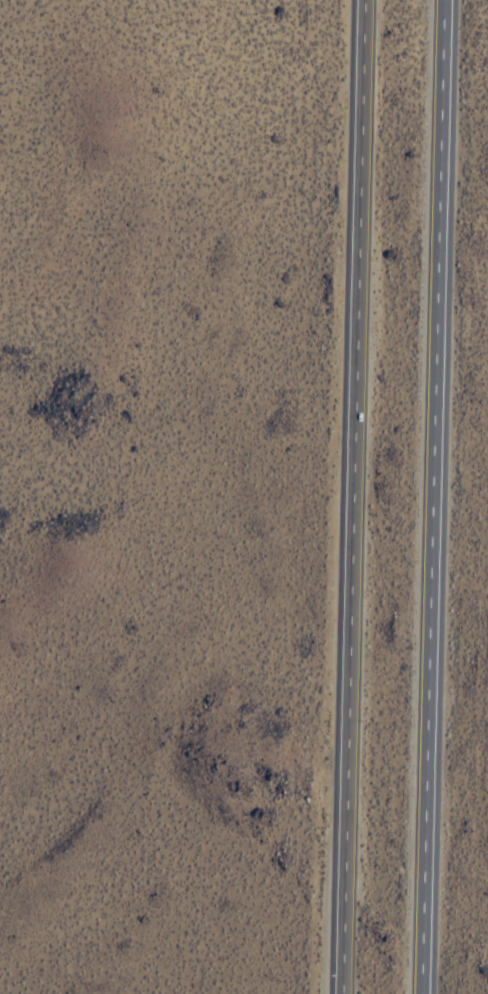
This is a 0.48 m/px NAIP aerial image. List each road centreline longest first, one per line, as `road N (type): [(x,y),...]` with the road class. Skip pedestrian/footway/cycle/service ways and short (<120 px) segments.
road 1 (trunk): [(364,0),(341,993)]
road 2 (trunk): [(426,993),(445,0)]

